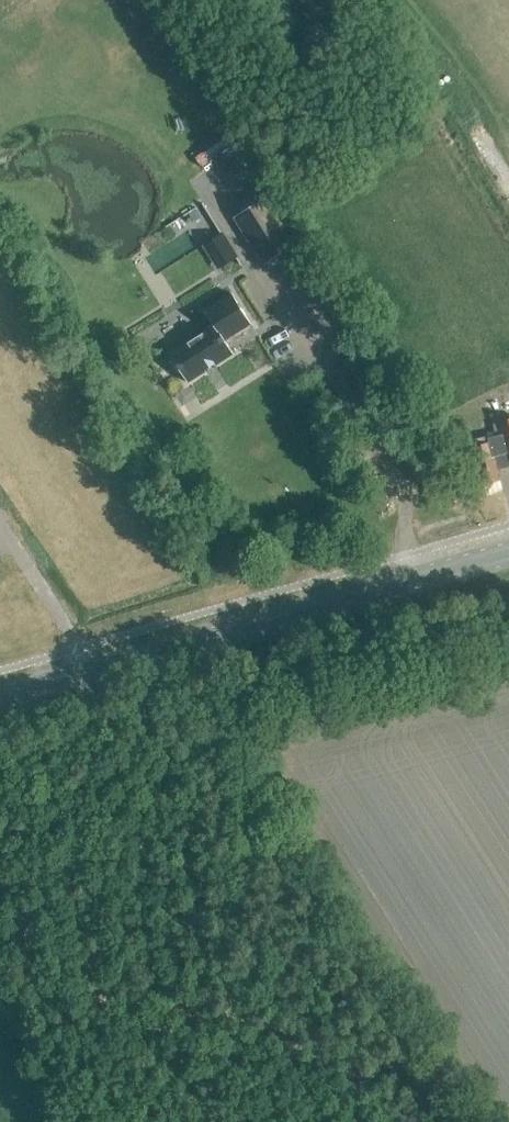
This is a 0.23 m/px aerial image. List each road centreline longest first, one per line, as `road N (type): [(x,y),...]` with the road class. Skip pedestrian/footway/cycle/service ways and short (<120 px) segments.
road 1 (primary): [(0,698),(508,552)]

